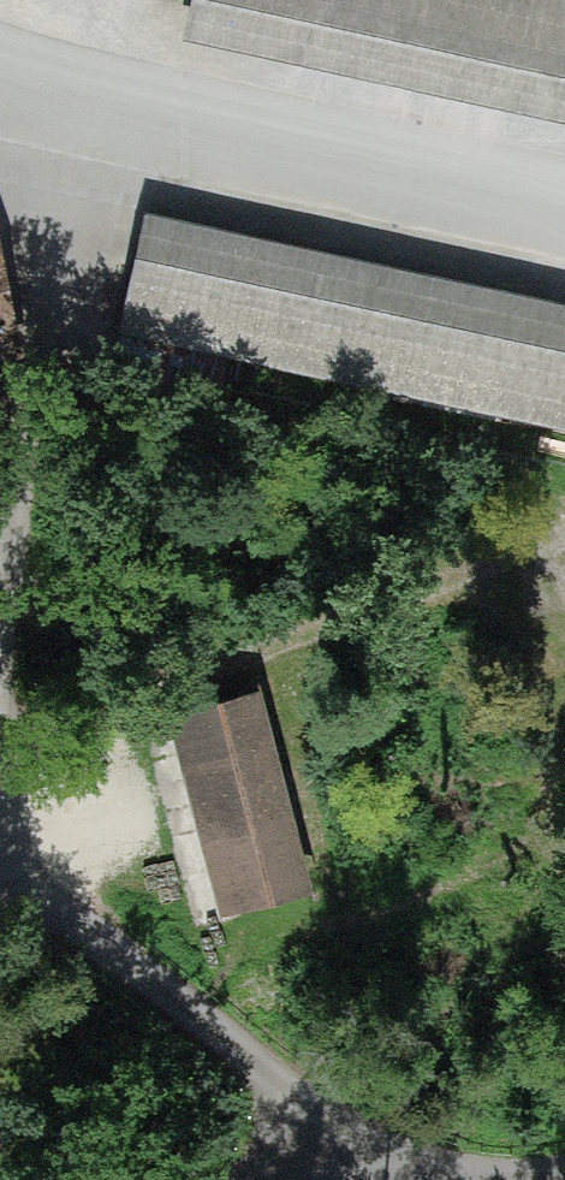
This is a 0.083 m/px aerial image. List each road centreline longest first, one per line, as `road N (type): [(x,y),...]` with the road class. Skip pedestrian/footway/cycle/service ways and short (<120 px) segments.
road 1 (track): [(0,80),(52,109),(564,239)]
road 2 (track): [(333,1160),(0,886)]
road 3 (track): [(0,467),(52,109)]
road 4 (track): [(247,1179),(333,1160),(564,1167)]

